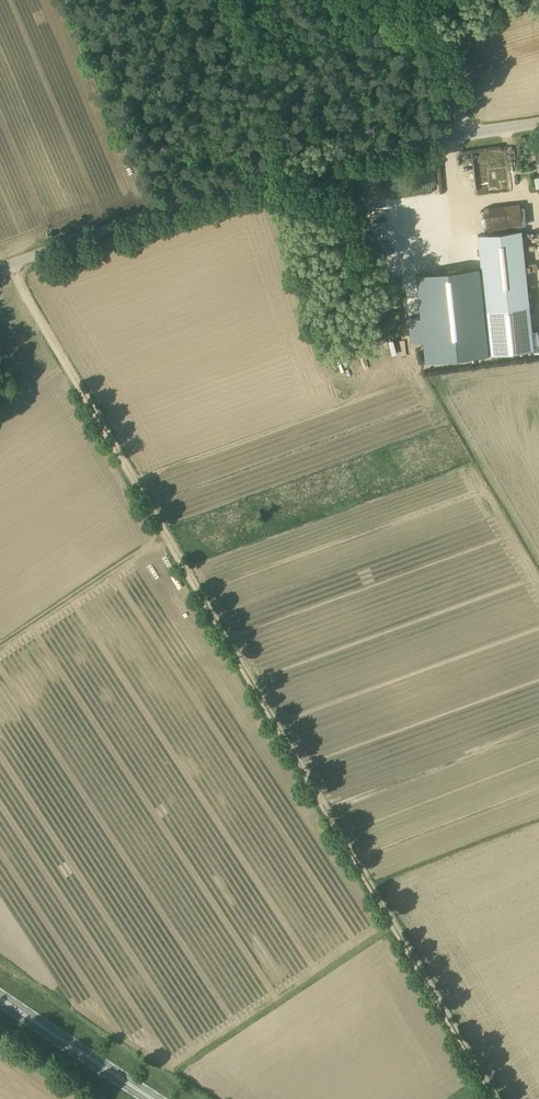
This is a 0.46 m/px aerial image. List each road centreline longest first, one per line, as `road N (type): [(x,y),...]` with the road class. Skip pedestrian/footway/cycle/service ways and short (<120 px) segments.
road 1 (track): [(495,1098),(5,263)]
road 2 (unclassified): [(538,120),(381,138),(275,161),(0,265)]
road 3 (track): [(173,1068),(392,922)]
road 4 (track): [(0,644),(162,531)]
road 5 (primary): [(156,1098),(0,996)]
road 6 (track): [(419,0),(464,131)]

